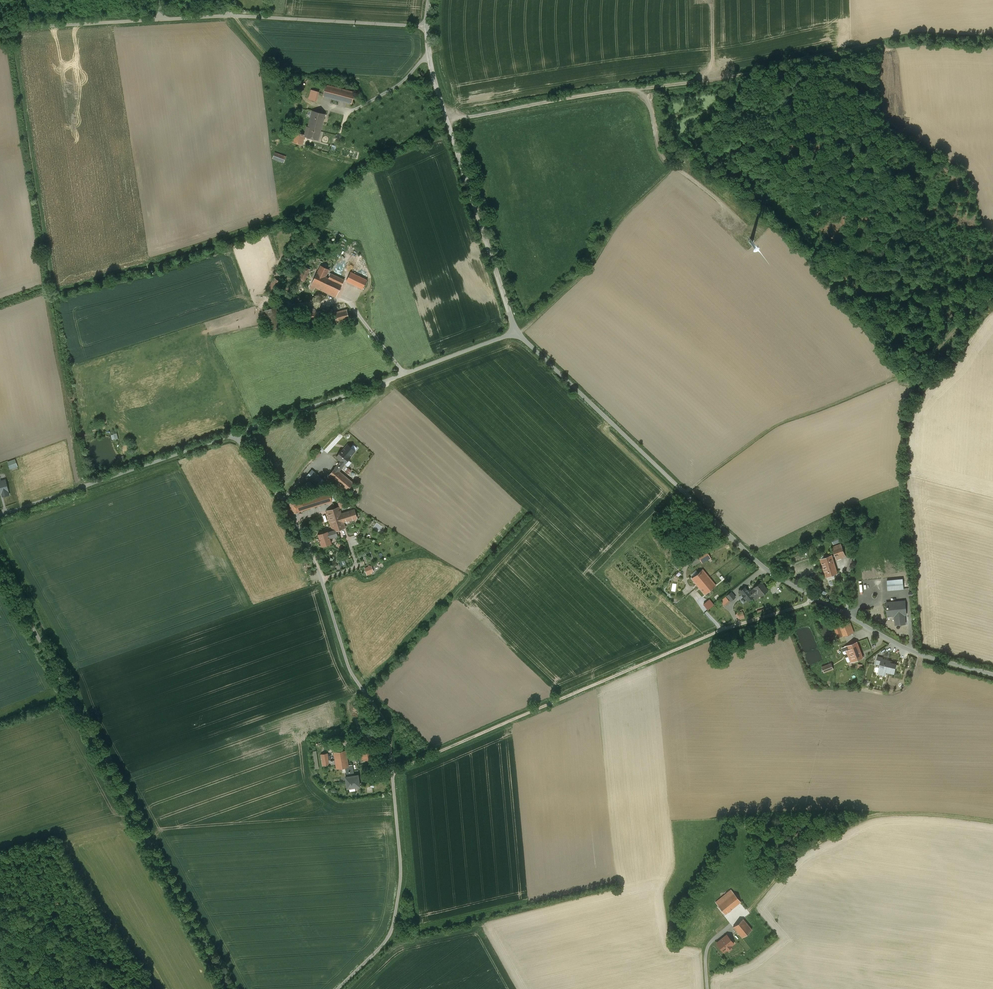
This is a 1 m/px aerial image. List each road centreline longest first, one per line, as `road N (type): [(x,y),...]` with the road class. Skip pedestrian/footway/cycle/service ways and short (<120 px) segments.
road 1 (unclassified): [(337,988),(394,922),(401,864),(389,727),(352,676),(302,535),(235,433)]
road 2 (unclassified): [(516,331),(765,565),(923,653),(992,672)]
road 3 (track): [(445,113),(471,117),(737,76),(923,34),(992,35)]
road 4 (track): [(918,139),(706,140),(623,218),(579,278),(516,331)]
road 5 (unclassified): [(0,571),(227,988)]
road 6 (track): [(393,771),(701,637),(819,597)]
road 7 (track): [(685,491),(784,418),(892,377),(912,386),(962,320),(992,297)]
road 8 (track): [(927,364),(880,337),(804,218),(778,192),(701,142)]
road 9 (unclassified): [(426,27),(435,85),(516,331)]
road 10 (track): [(992,821),(931,814),(859,822),(799,854),(721,932)]
road 11 (unclassified): [(235,433),(516,331)]
road 12 (unclassified): [(161,20),(426,27)]
road 13 (unclassified): [(0,515),(235,433)]
road 14 (unclassified): [(0,28),(161,20)]

